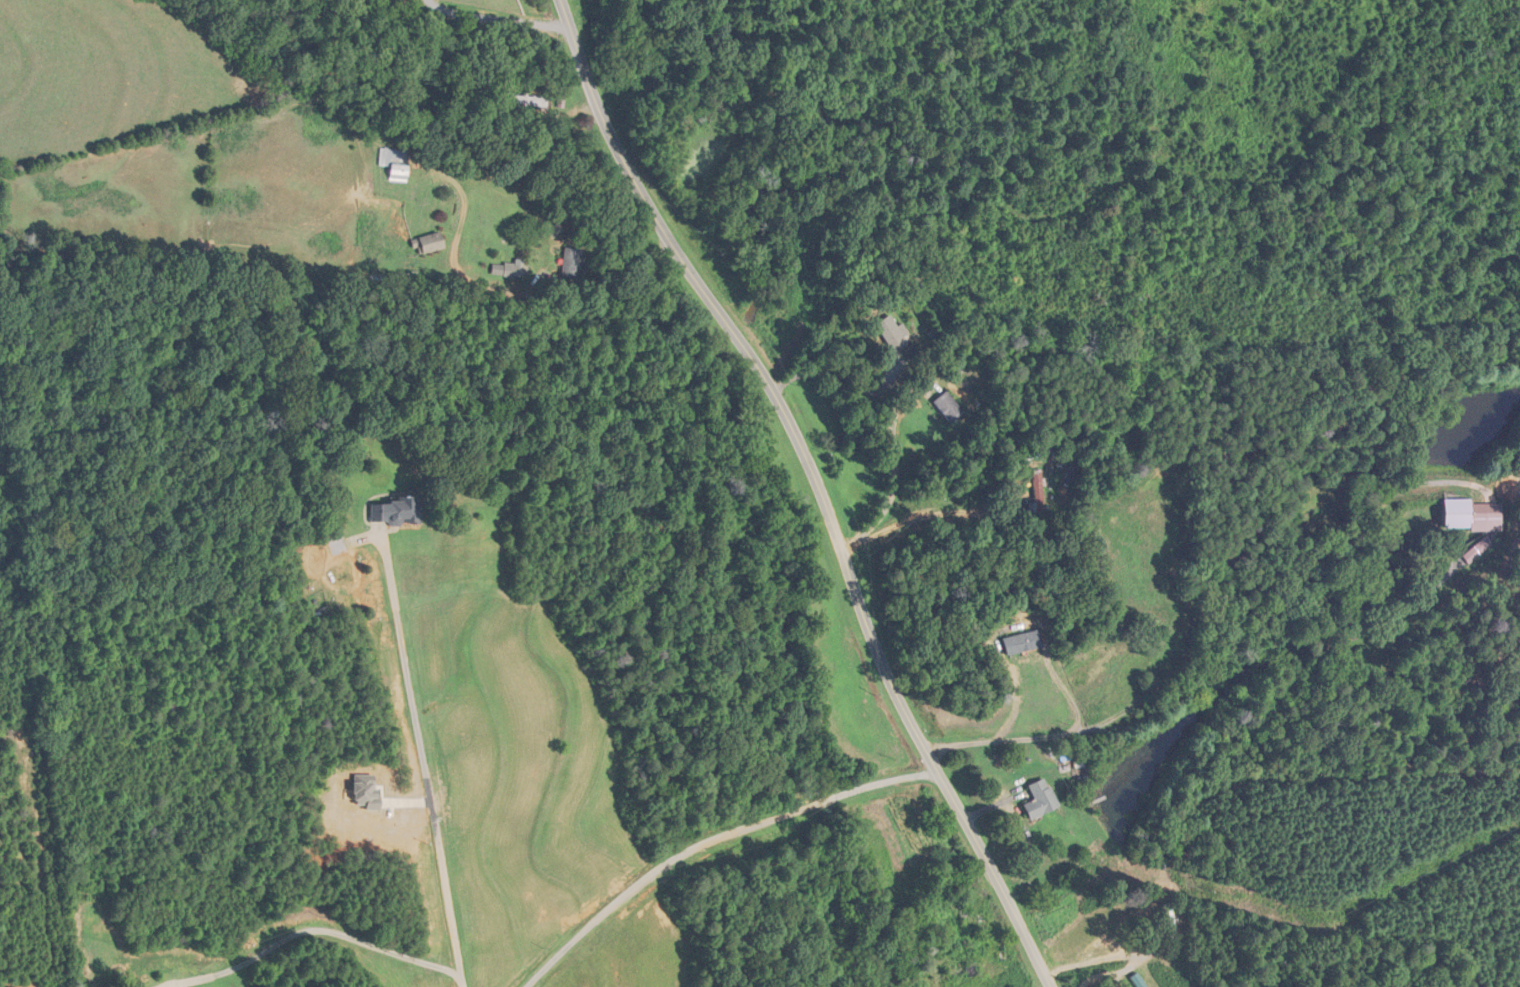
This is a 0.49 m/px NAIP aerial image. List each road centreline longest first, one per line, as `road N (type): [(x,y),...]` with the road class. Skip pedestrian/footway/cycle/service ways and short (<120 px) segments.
road 1 (tertiary): [(1051,986),(889,679),(795,432),(631,176),(560,0)]

